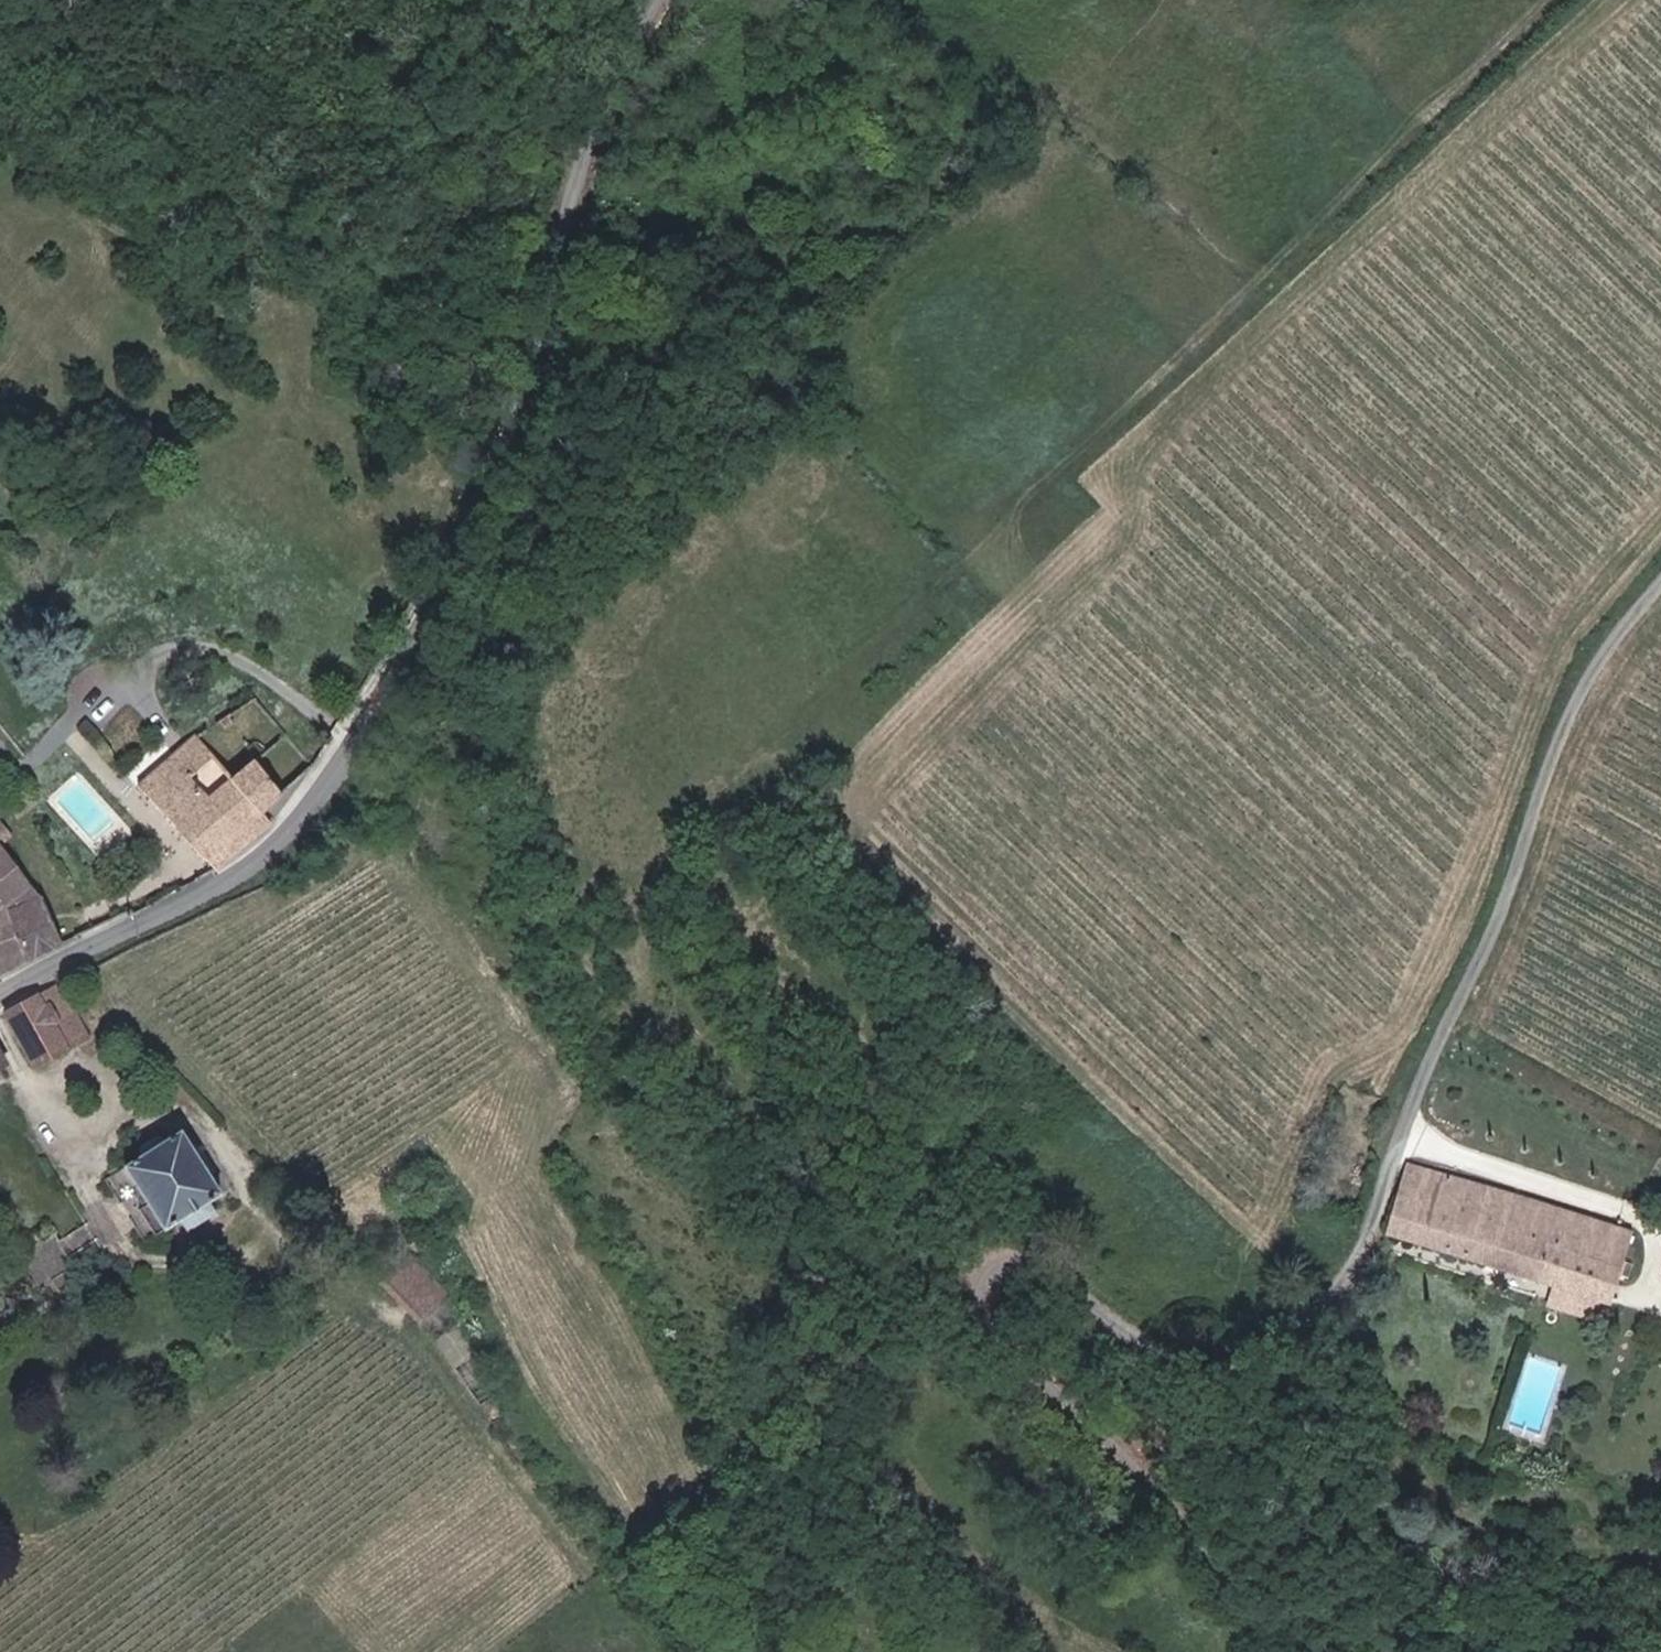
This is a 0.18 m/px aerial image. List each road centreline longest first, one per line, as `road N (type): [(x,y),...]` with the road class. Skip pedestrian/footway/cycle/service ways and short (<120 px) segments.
road 1 (unclassified): [(1660,587),(1586,692),(1354,1265),(1325,1296),(1287,1324),(1197,1353),(1117,1319),(1050,1267),(1021,1261),(996,1278),(998,1322),(1180,1509),(1301,1651)]
road 2 (unclassified): [(0,994),(243,871),(295,833),(351,754),(412,657),(490,499),(625,103),(685,0)]
road 3 (track): [(1550,0),(1040,489)]

